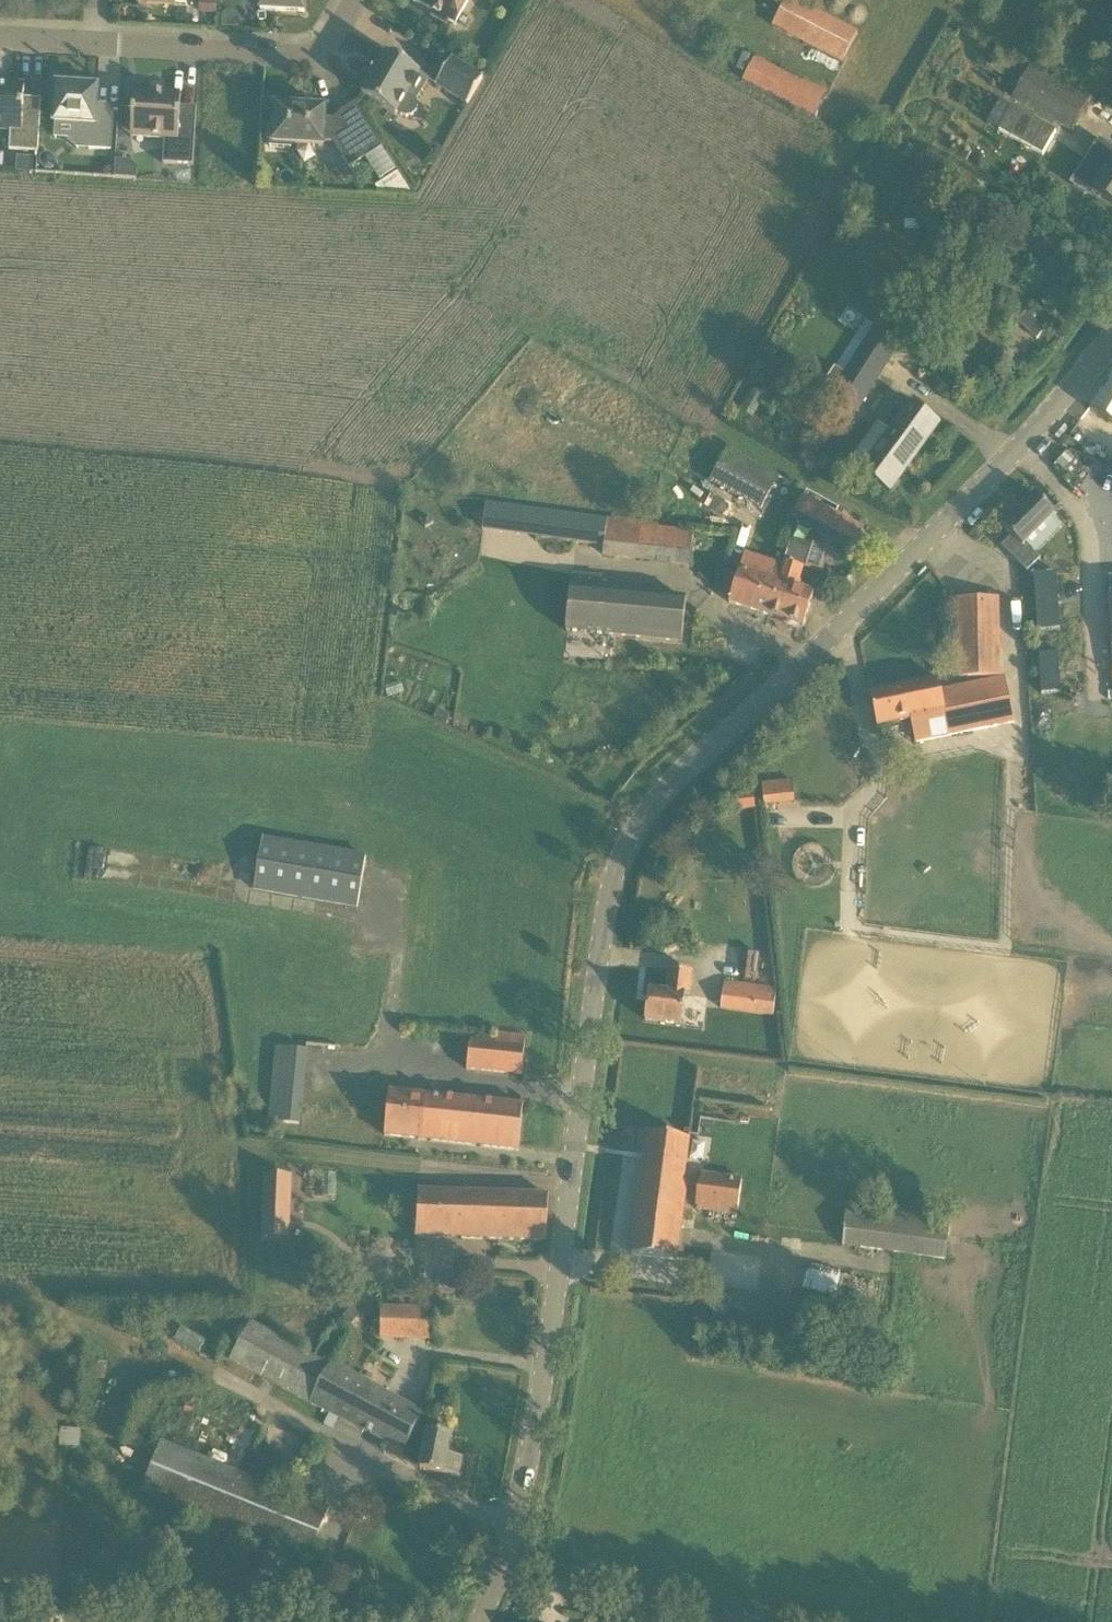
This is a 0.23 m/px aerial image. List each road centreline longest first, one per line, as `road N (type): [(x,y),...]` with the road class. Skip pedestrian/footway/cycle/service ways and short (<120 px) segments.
road 1 (unclassified): [(489,1566),(510,1497),(614,888),(638,805),(1044,428),(1111,336)]
road 2 (residential): [(100,39),(304,58),(338,38),(359,0)]
road 3 (unclassified): [(733,1621),(489,1566)]

